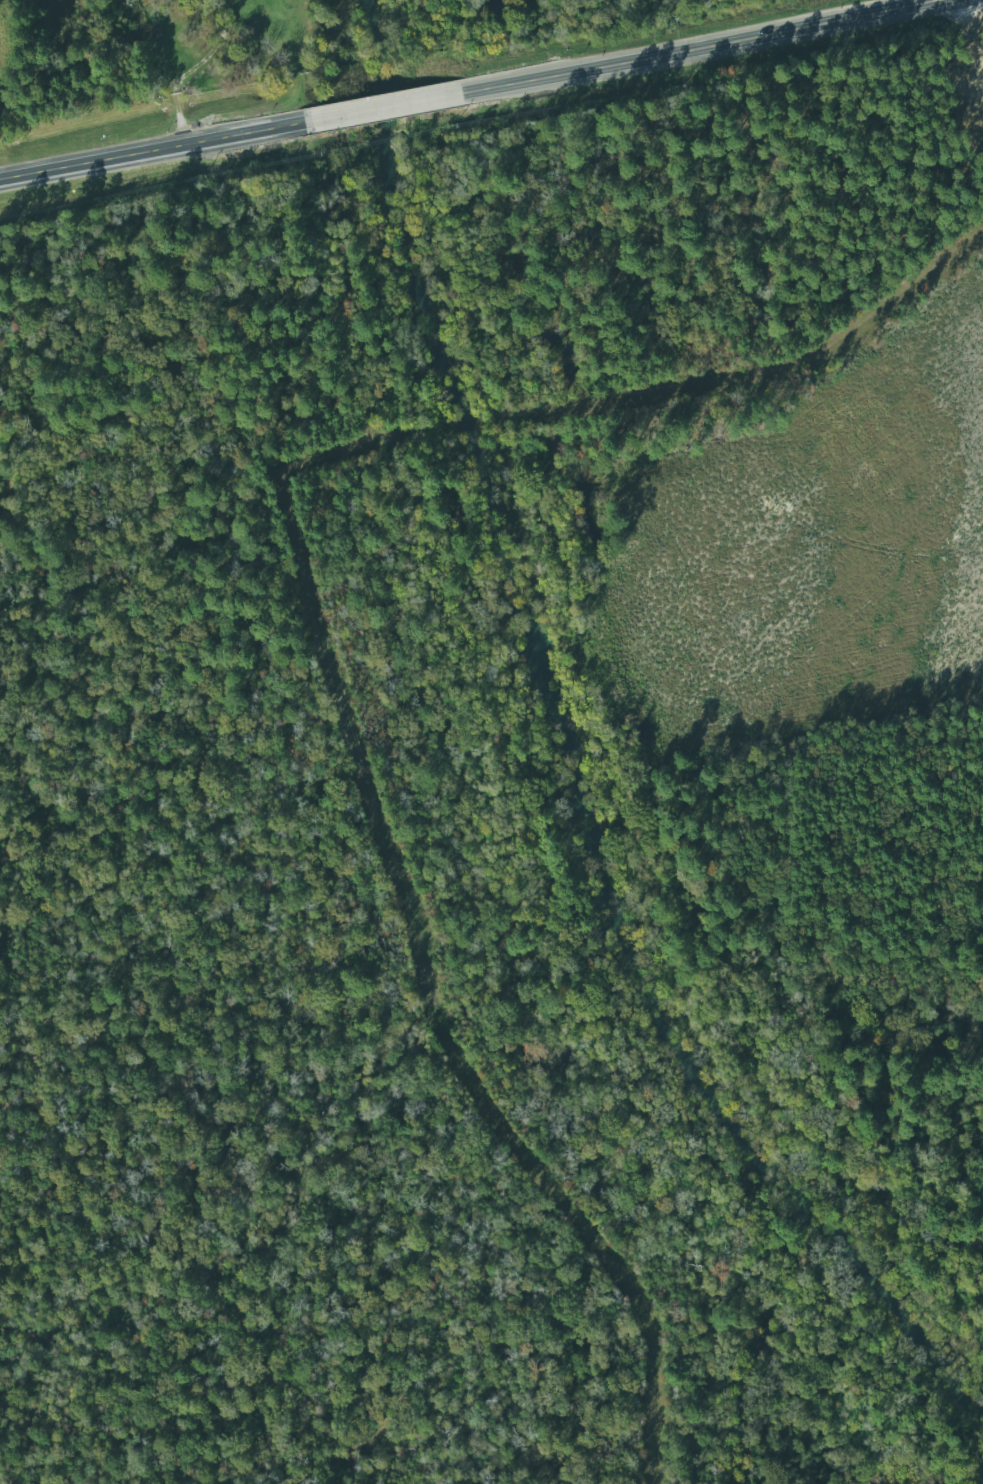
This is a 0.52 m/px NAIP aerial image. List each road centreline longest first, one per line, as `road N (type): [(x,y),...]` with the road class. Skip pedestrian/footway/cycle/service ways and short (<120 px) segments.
road 1 (secondary): [(391,109),(928,0)]
road 2 (secondary): [(0,182),(391,109)]

